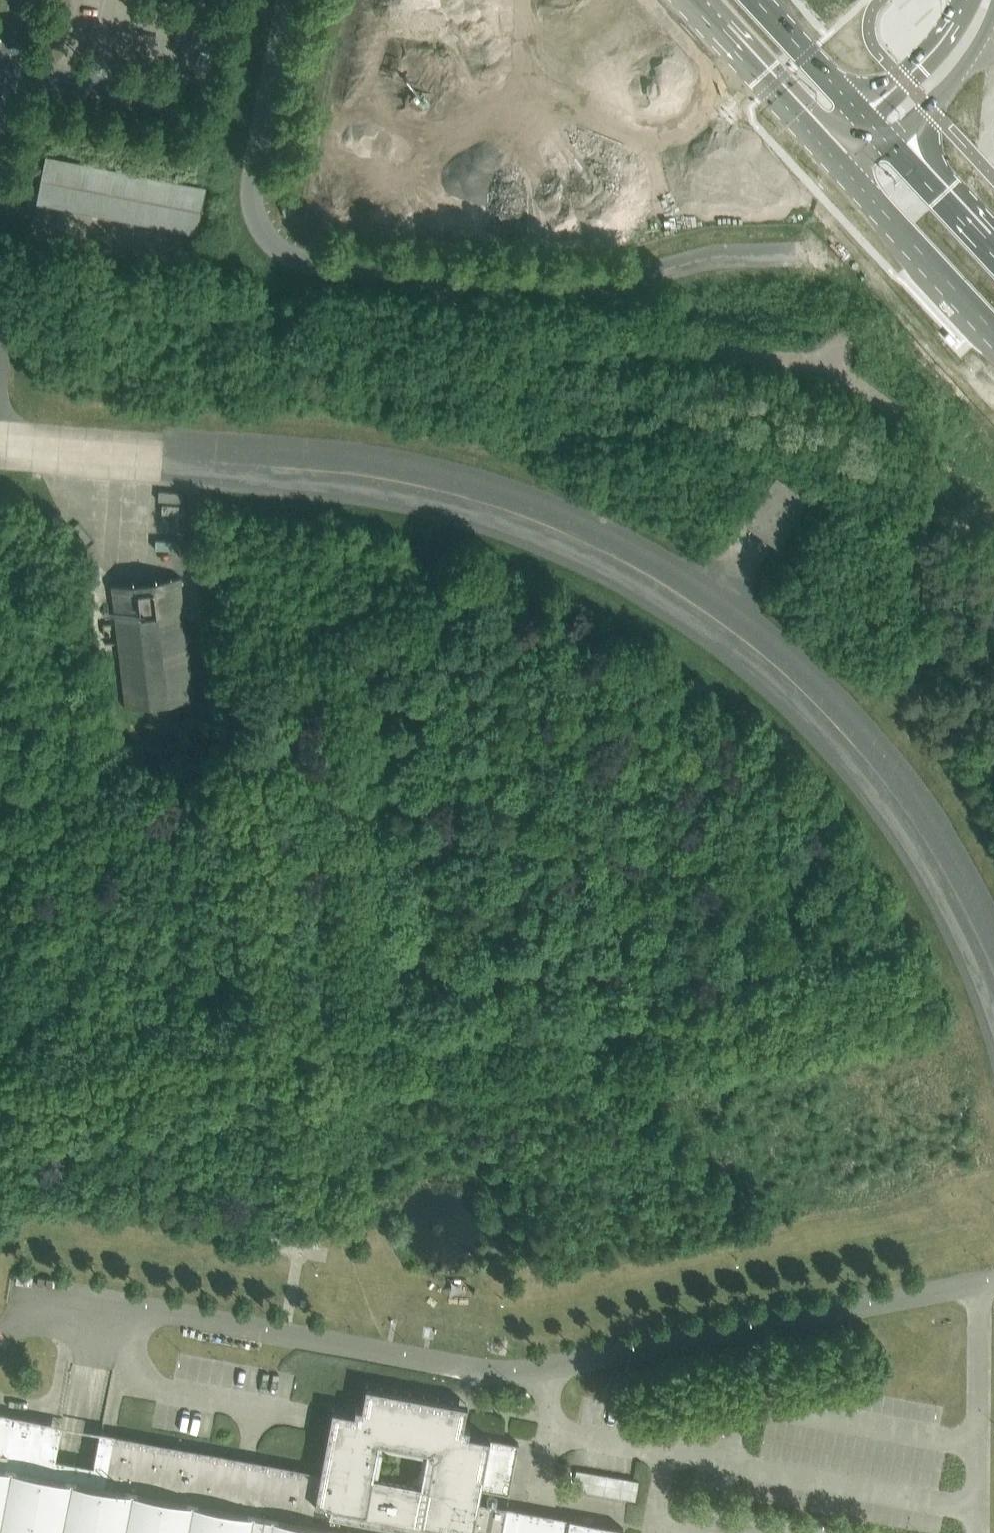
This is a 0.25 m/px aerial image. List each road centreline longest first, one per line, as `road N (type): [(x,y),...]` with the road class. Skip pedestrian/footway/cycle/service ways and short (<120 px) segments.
road 1 (unclassified): [(993,402),(857,257),(718,256),(596,285),(311,263),(283,250),(264,228),(256,195),(289,0)]
road 2 (primary): [(688,0),(840,166)]
road 3 (primary): [(840,166),(993,328)]
road 4 (primary): [(864,117),(756,0)]
road 5 (tertiary): [(970,0),(938,46),(864,117)]
road 6 (primary): [(993,255),(890,144)]
road 7 (tertiary): [(890,144),(975,49)]

